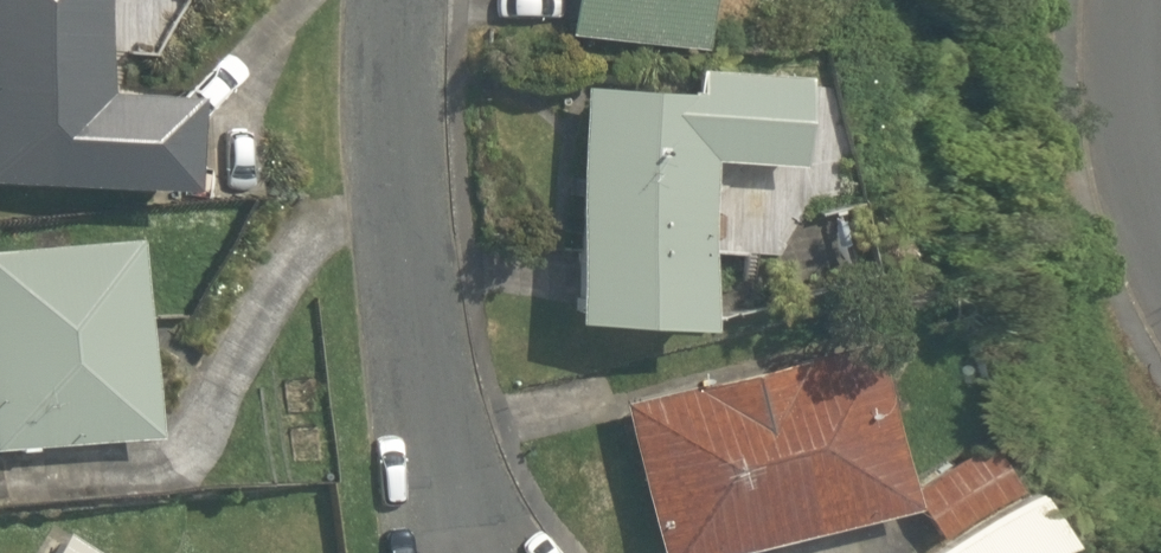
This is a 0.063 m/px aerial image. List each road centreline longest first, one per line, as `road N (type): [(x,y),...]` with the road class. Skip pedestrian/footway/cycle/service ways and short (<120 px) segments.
road 1 (residential): [(395,0),(391,43),(445,486),(468,552)]
road 2 (residential): [(1160,144),(1147,93),(1154,0)]

